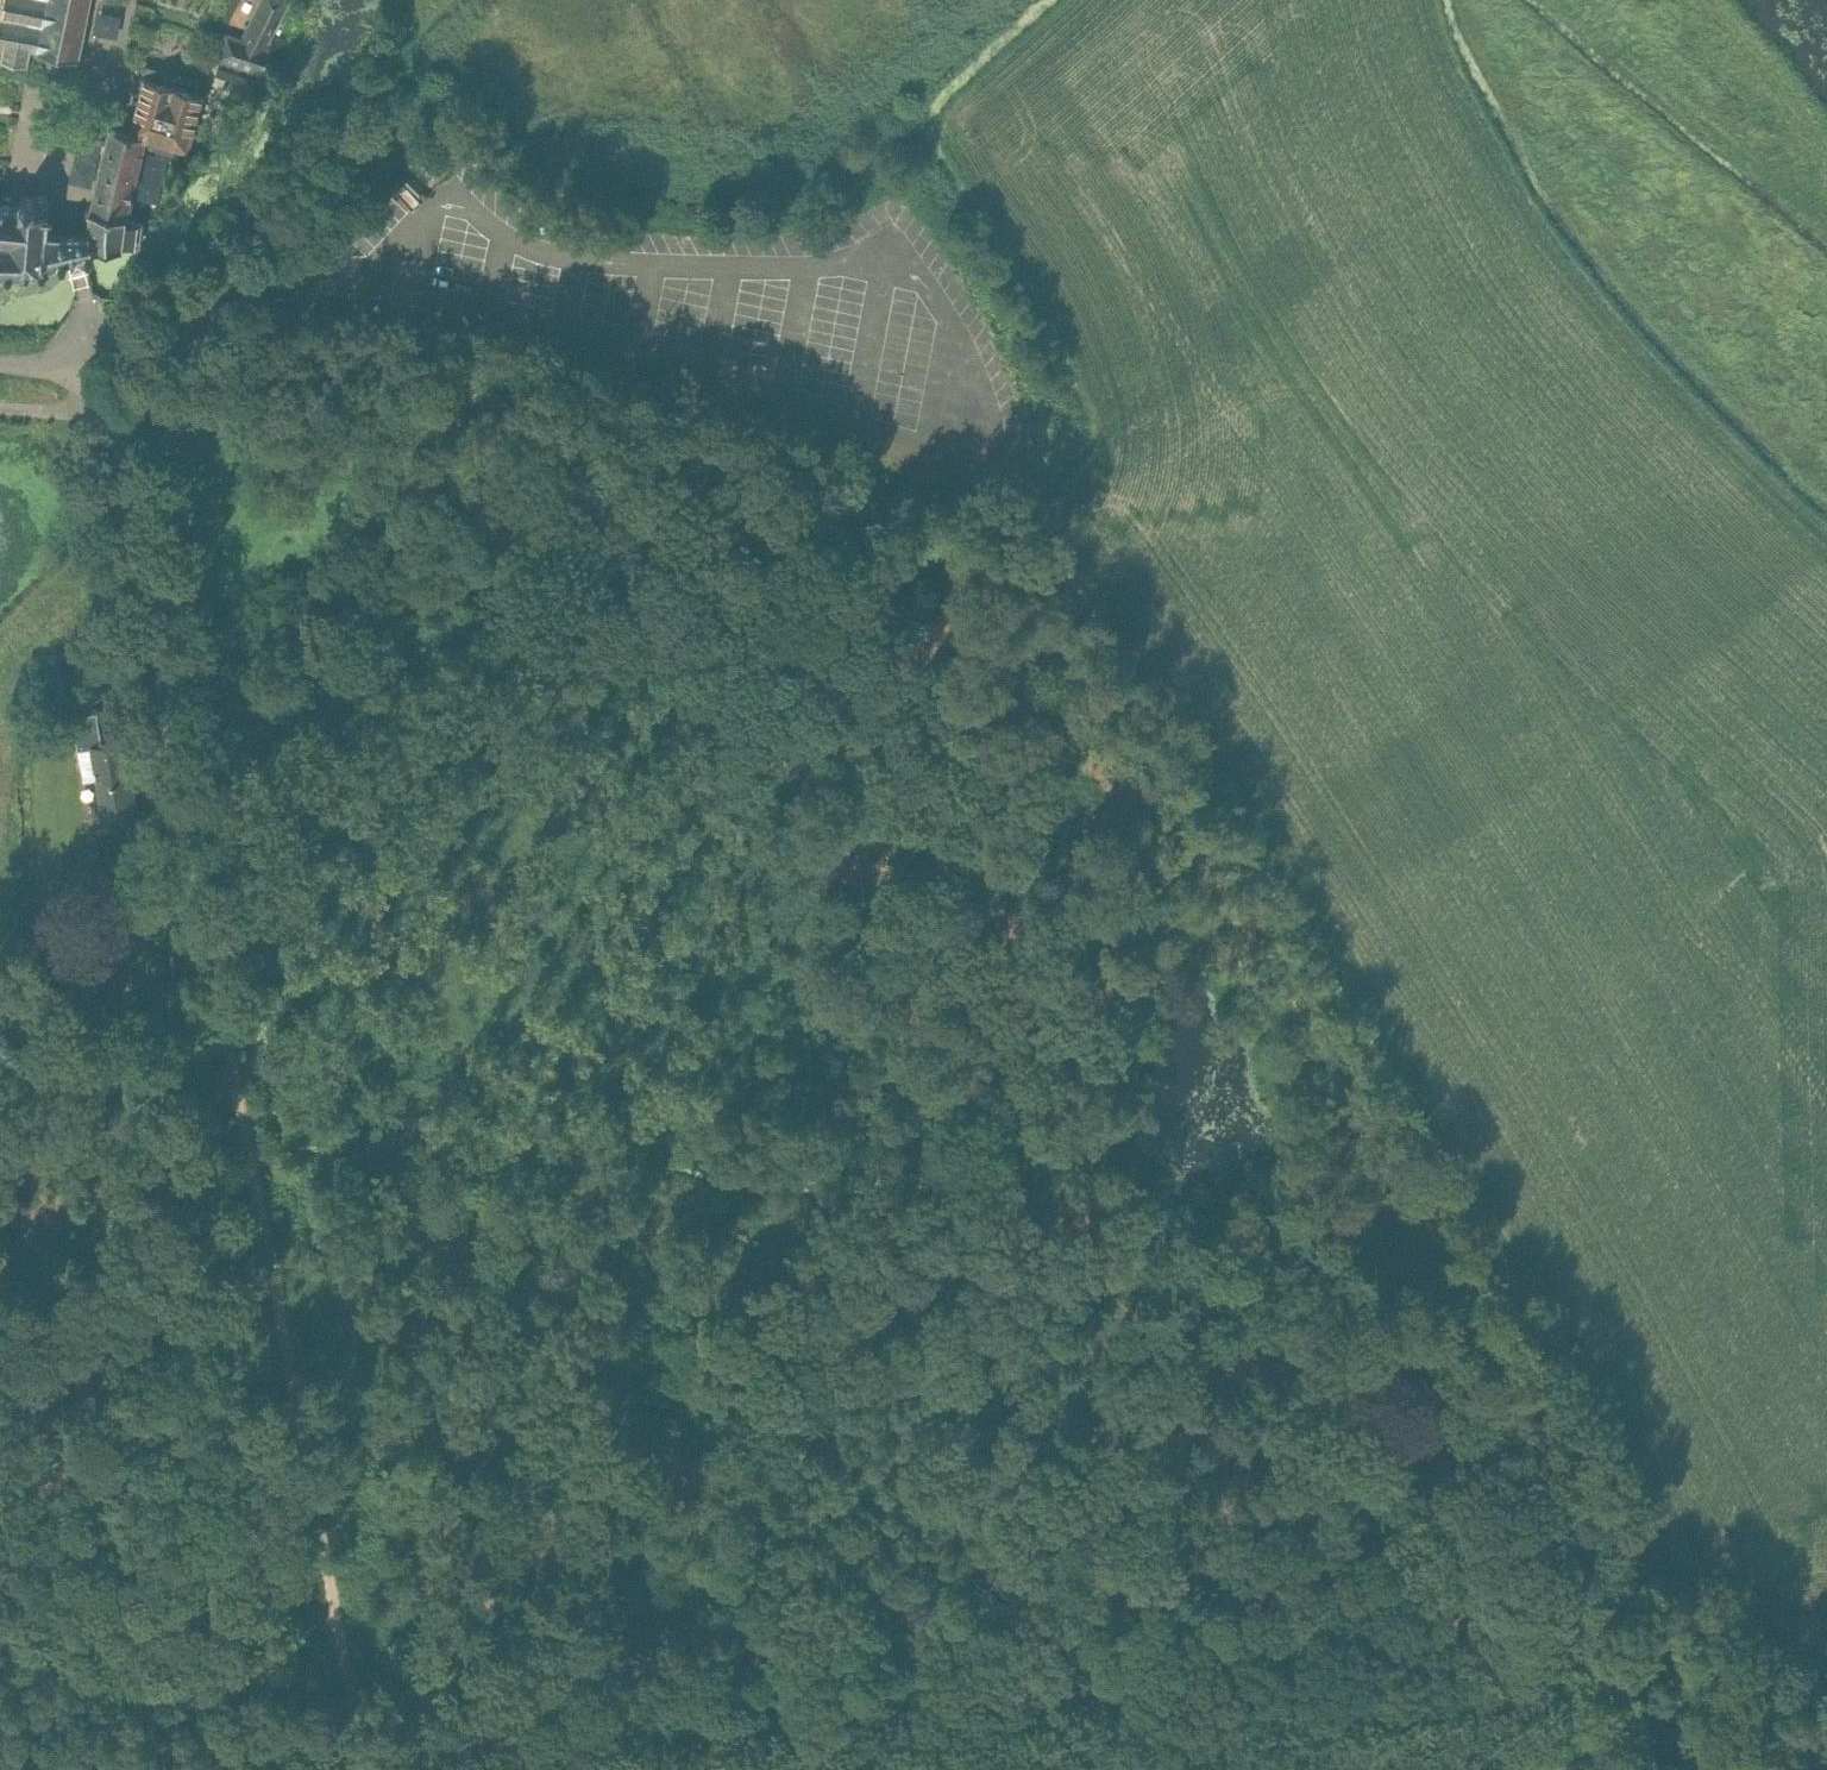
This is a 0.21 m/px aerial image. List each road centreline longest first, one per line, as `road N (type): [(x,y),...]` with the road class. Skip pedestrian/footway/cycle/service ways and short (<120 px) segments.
road 1 (unclassified): [(170,729),(91,359),(49,365)]
road 2 (unclassified): [(49,365),(75,338),(83,314),(77,259)]

